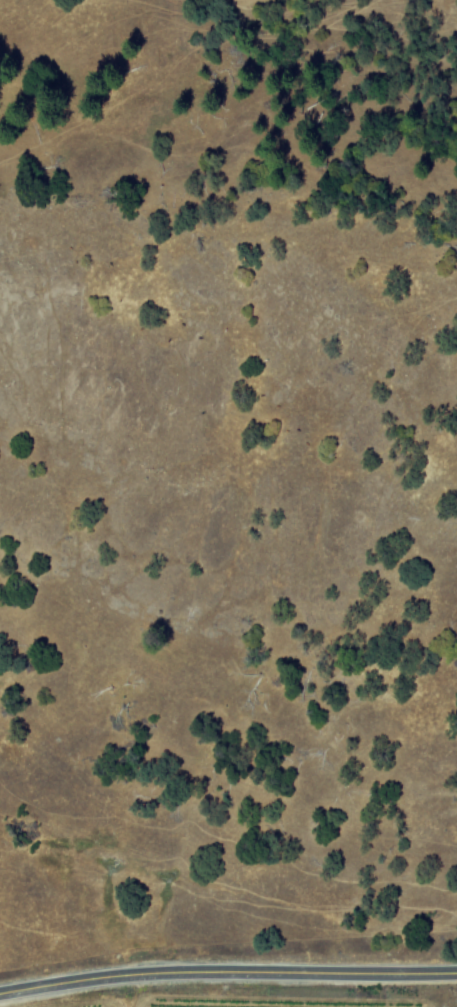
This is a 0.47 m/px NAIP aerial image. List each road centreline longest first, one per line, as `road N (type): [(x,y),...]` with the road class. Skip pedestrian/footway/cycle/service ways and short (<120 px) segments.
road 1 (secondary): [(164,1006),(456,979)]

